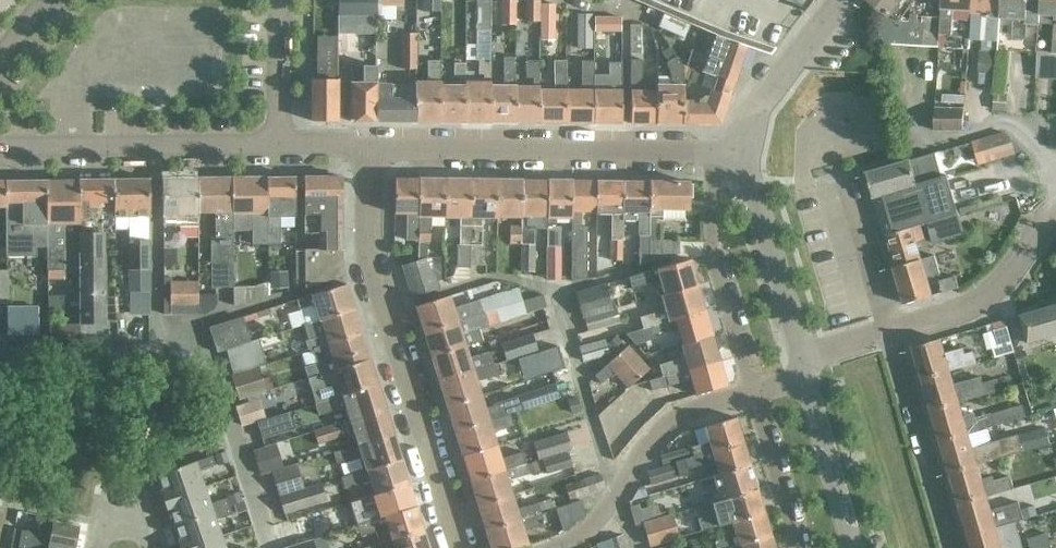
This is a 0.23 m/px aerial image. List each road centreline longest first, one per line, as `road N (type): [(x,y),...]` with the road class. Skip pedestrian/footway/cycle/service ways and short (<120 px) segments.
road 1 (residential): [(460,547),(371,261),(373,145)]
road 2 (residential): [(712,155),(373,145)]
road 3 (residential): [(284,143),(0,145)]
road 4 (residential): [(558,547),(609,508),(654,436),(686,414),(757,393)]
road 5 (residential): [(757,393),(715,248),(712,155)]
road 6 (residential): [(954,547),(891,331)]
road 7 (residential): [(804,367),(746,155)]
road 8 (residential): [(891,331),(992,294),(1055,216)]
road 9 (residential): [(854,547),(804,367)]
road 10 (residential): [(891,331),(843,184),(815,192)]
road 11 (residential): [(746,155),(767,100),(841,0)]
road 12 (residential): [(802,547),(757,393)]
road 13 (residential): [(284,143),(284,0)]
road 14 (residential): [(98,547),(109,503),(138,497),(158,547)]

